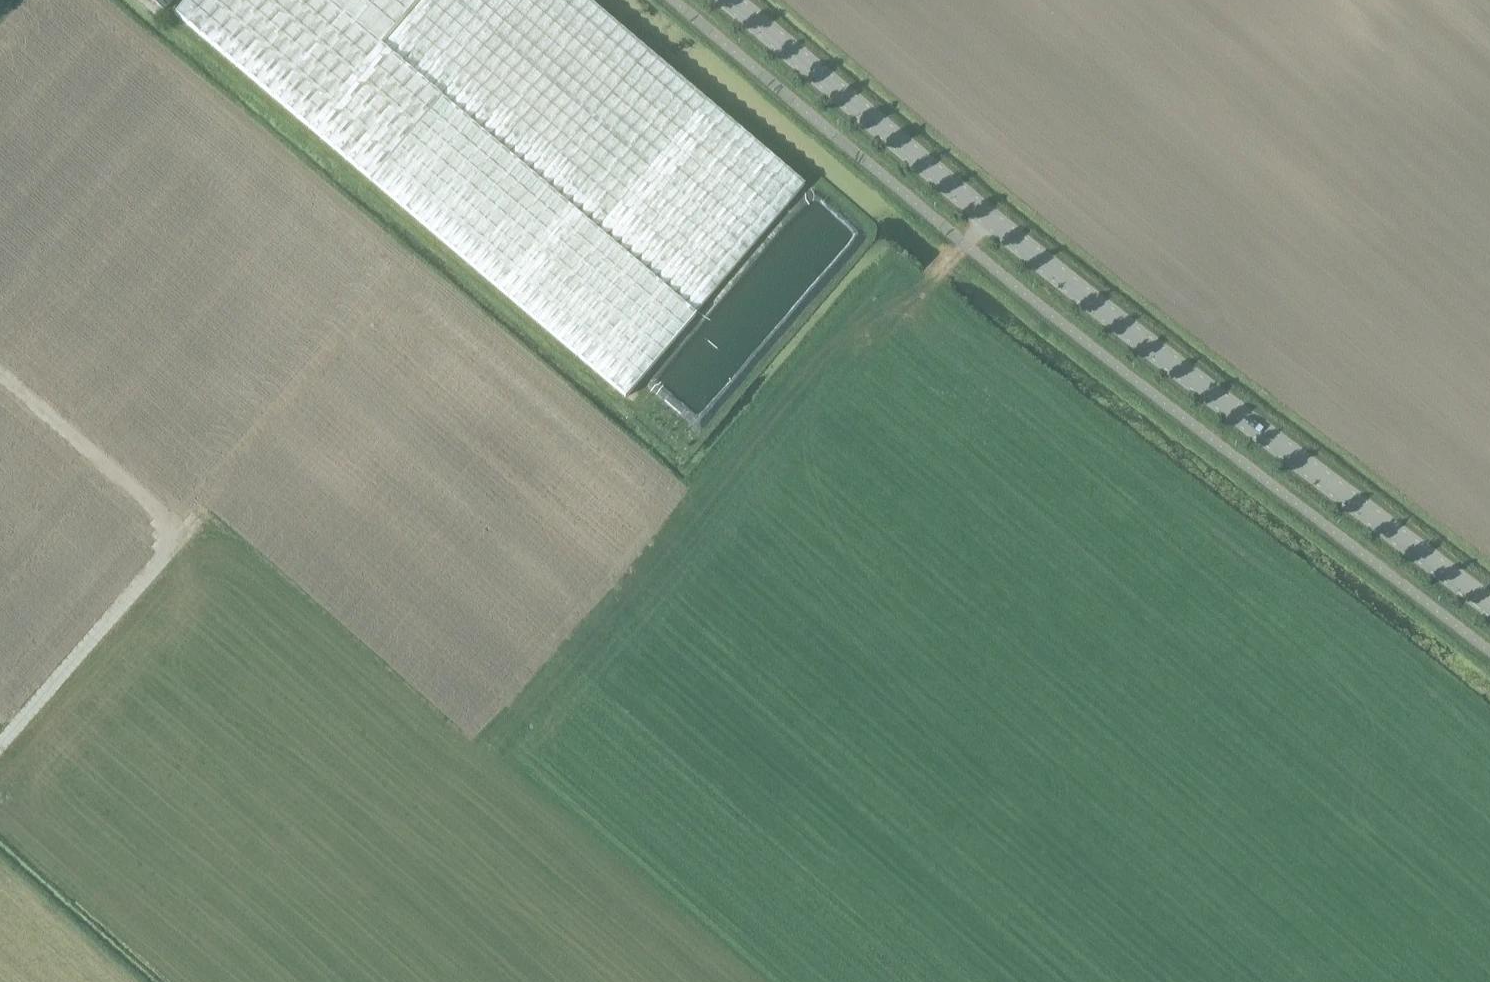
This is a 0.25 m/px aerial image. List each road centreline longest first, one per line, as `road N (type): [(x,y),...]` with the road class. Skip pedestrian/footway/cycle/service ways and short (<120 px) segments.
road 1 (tertiary): [(1489,608),(1217,398),(727,0)]

